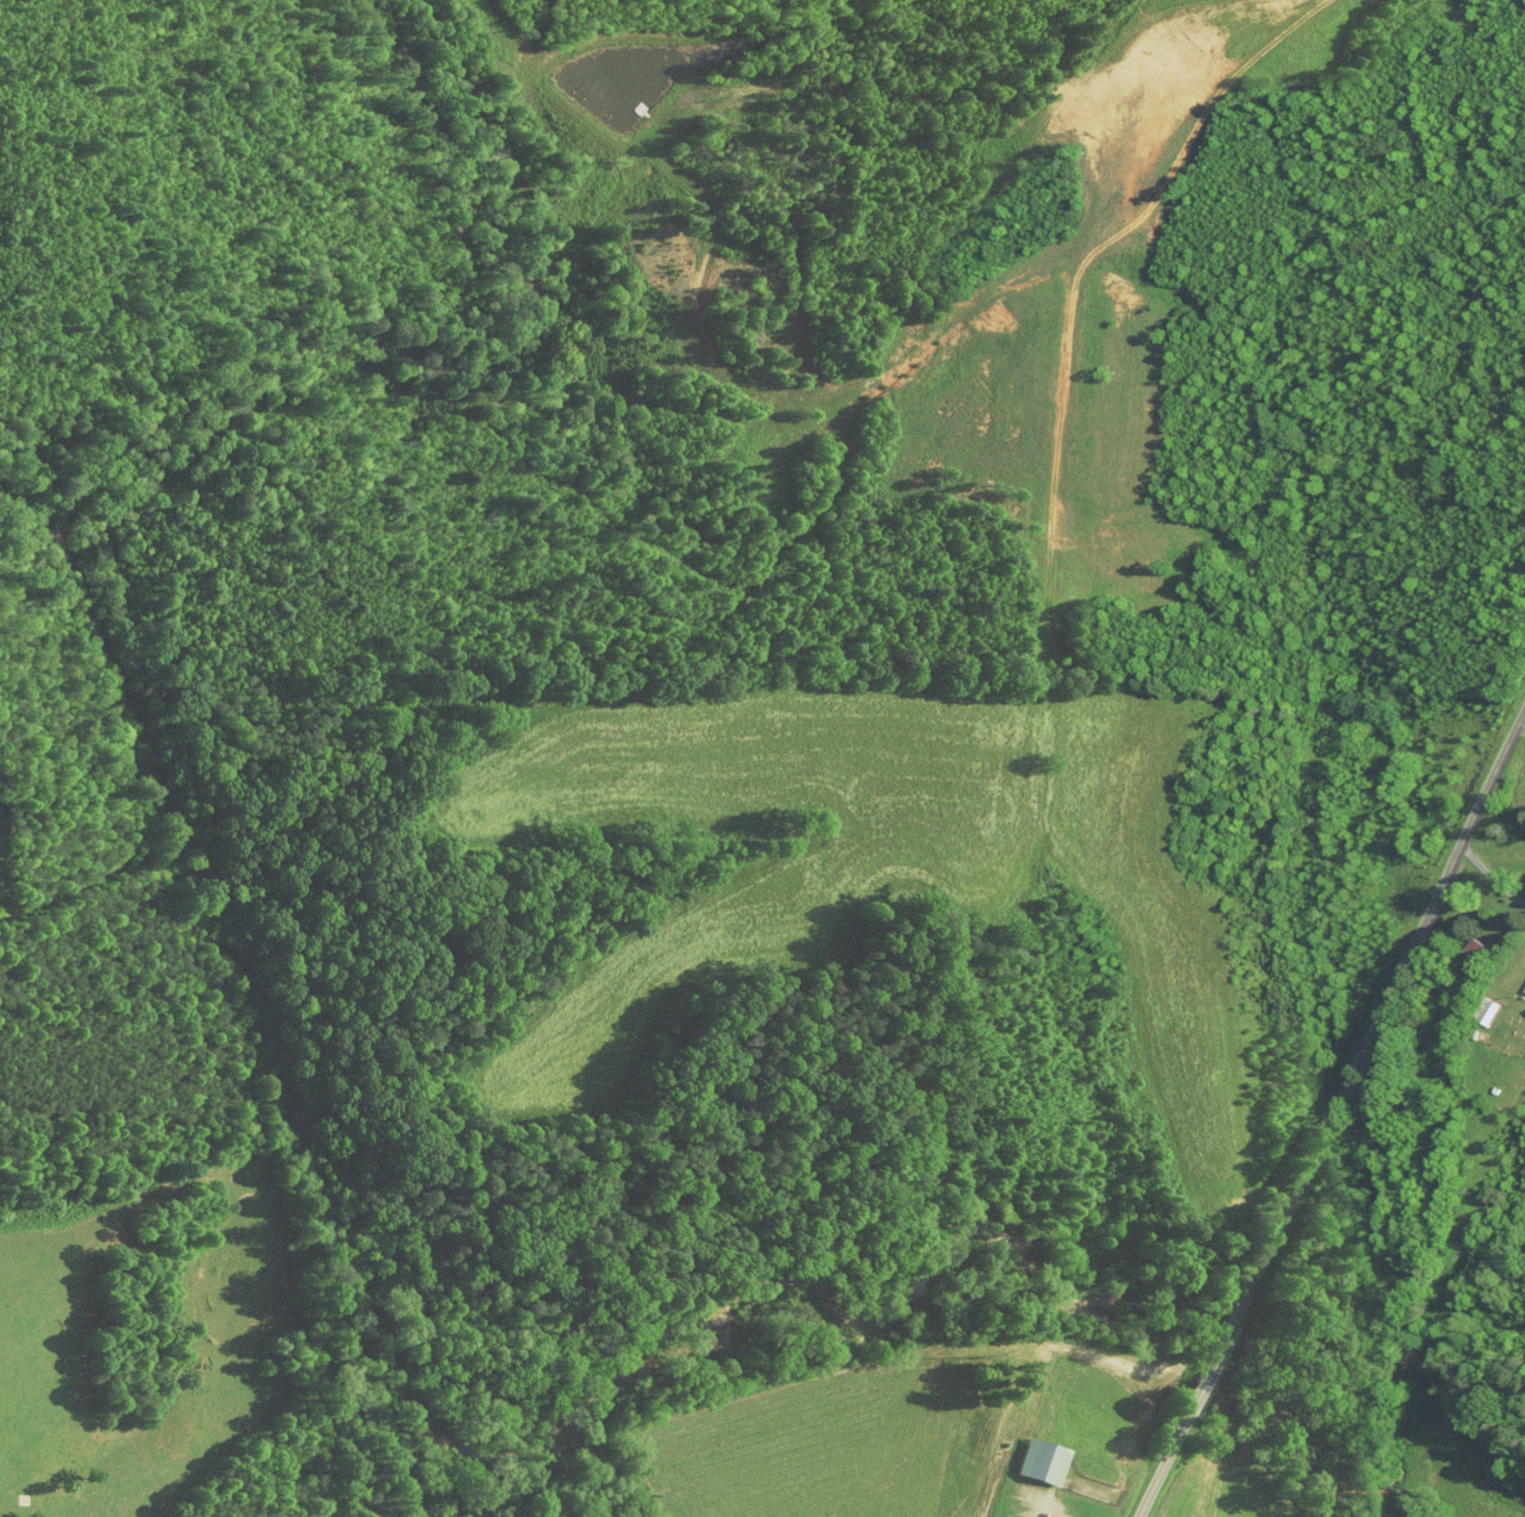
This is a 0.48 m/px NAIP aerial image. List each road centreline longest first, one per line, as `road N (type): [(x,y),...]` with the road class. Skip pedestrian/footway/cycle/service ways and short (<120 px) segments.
road 1 (tertiary): [(1141,1516),(1524,709)]

